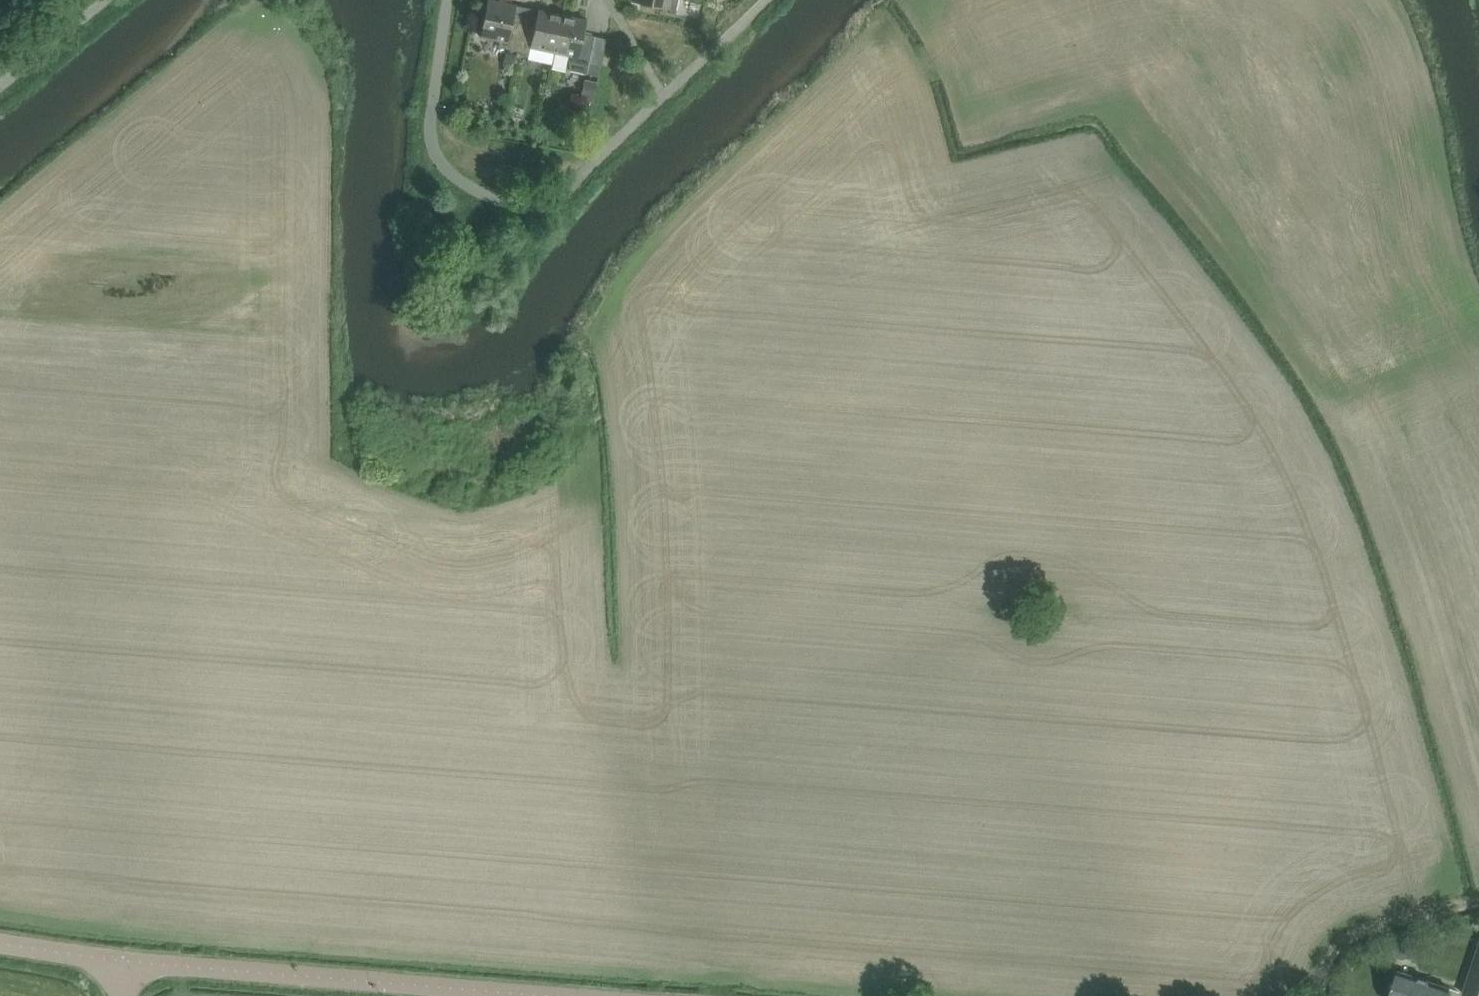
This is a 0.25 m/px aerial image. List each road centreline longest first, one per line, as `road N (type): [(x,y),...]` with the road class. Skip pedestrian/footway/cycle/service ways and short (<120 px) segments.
road 1 (unclassified): [(559,995),(119,959)]
road 2 (track): [(1315,995),(1324,958),(1356,933),(1478,899)]
road 3 (unclassified): [(119,959),(0,942)]

